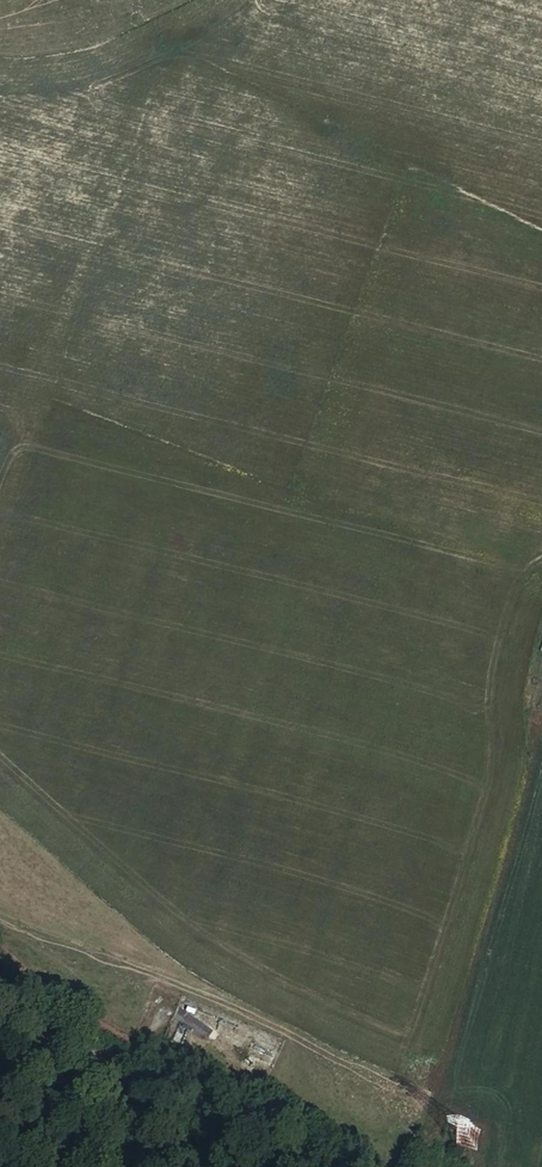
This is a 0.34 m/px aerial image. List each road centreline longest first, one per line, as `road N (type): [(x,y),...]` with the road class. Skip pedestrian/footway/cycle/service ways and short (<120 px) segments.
road 1 (track): [(0,970),(78,1045),(126,1107),(143,1166)]
road 2 (track): [(115,1093),(166,966)]

